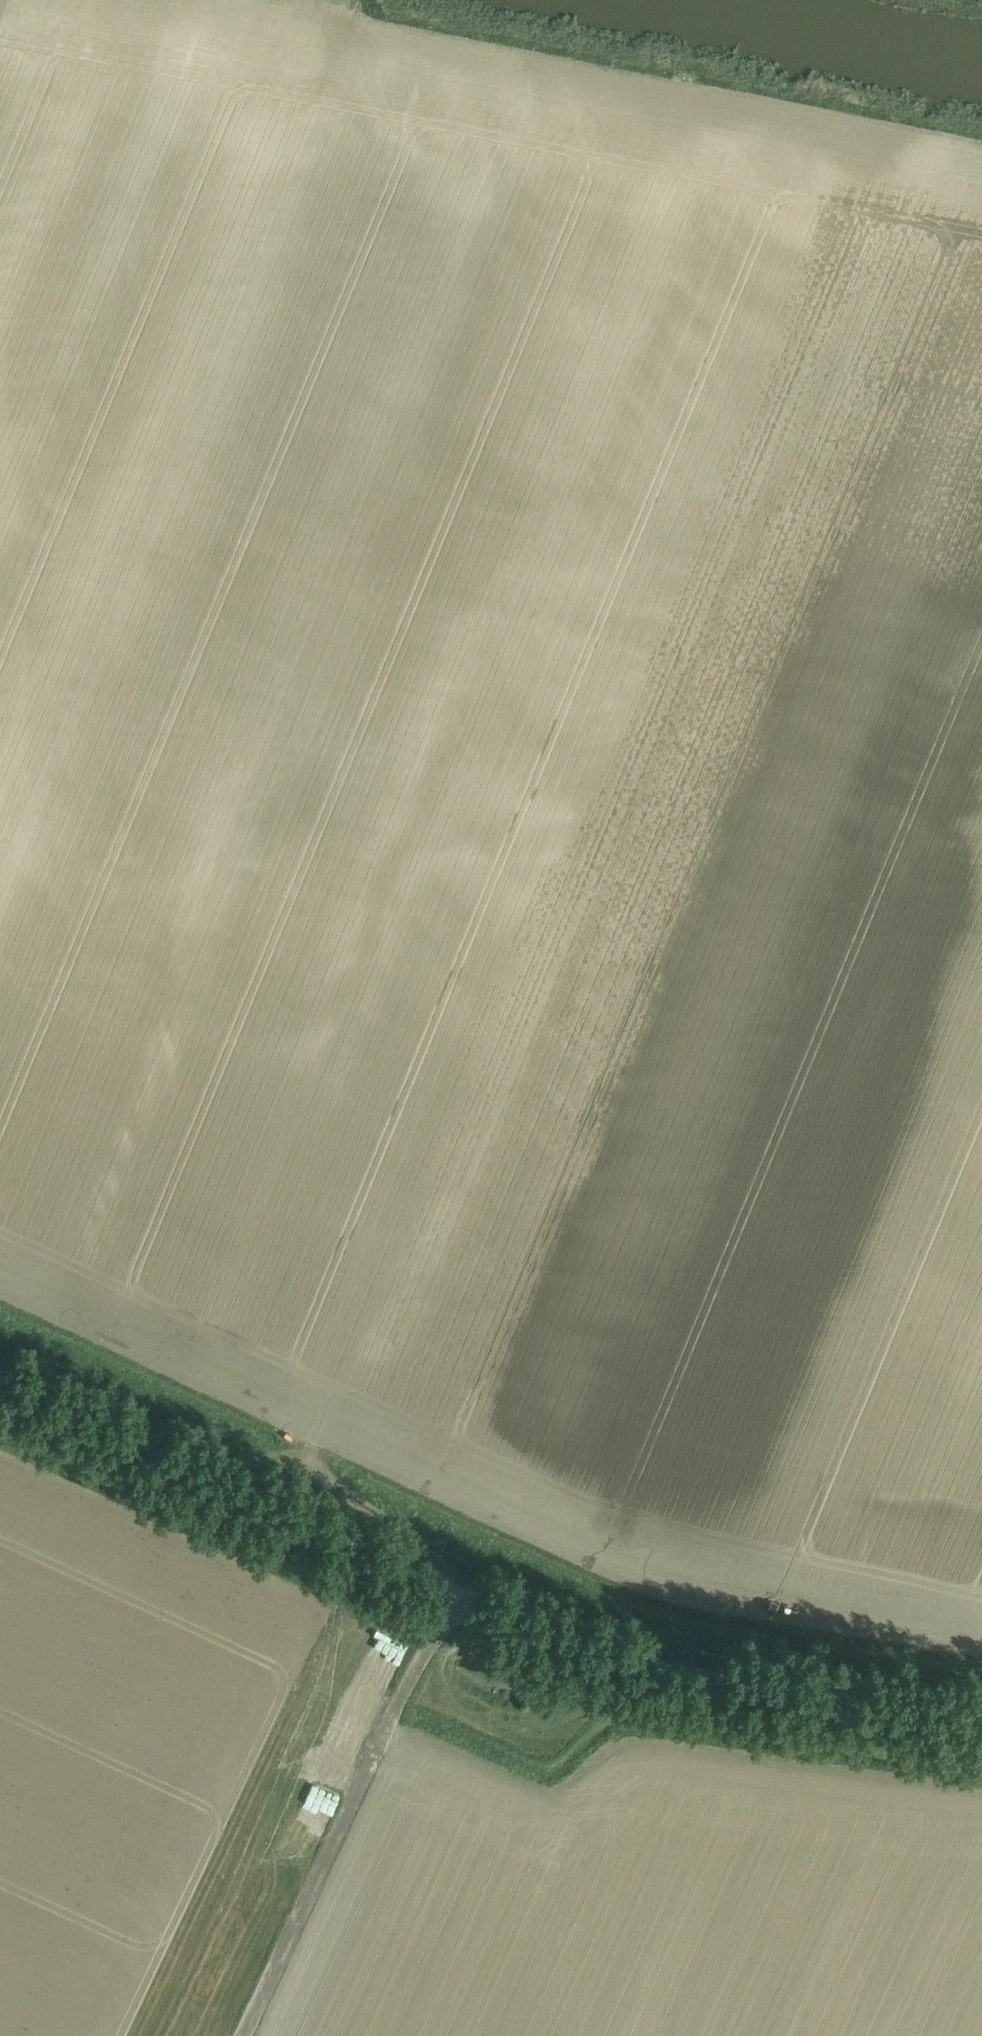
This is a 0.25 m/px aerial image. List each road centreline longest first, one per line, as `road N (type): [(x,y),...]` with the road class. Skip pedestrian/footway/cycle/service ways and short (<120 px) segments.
road 1 (unclassified): [(0,1381),(456,1594),(640,1665),(981,1721)]
road 2 (track): [(244,2035),(456,1594)]

